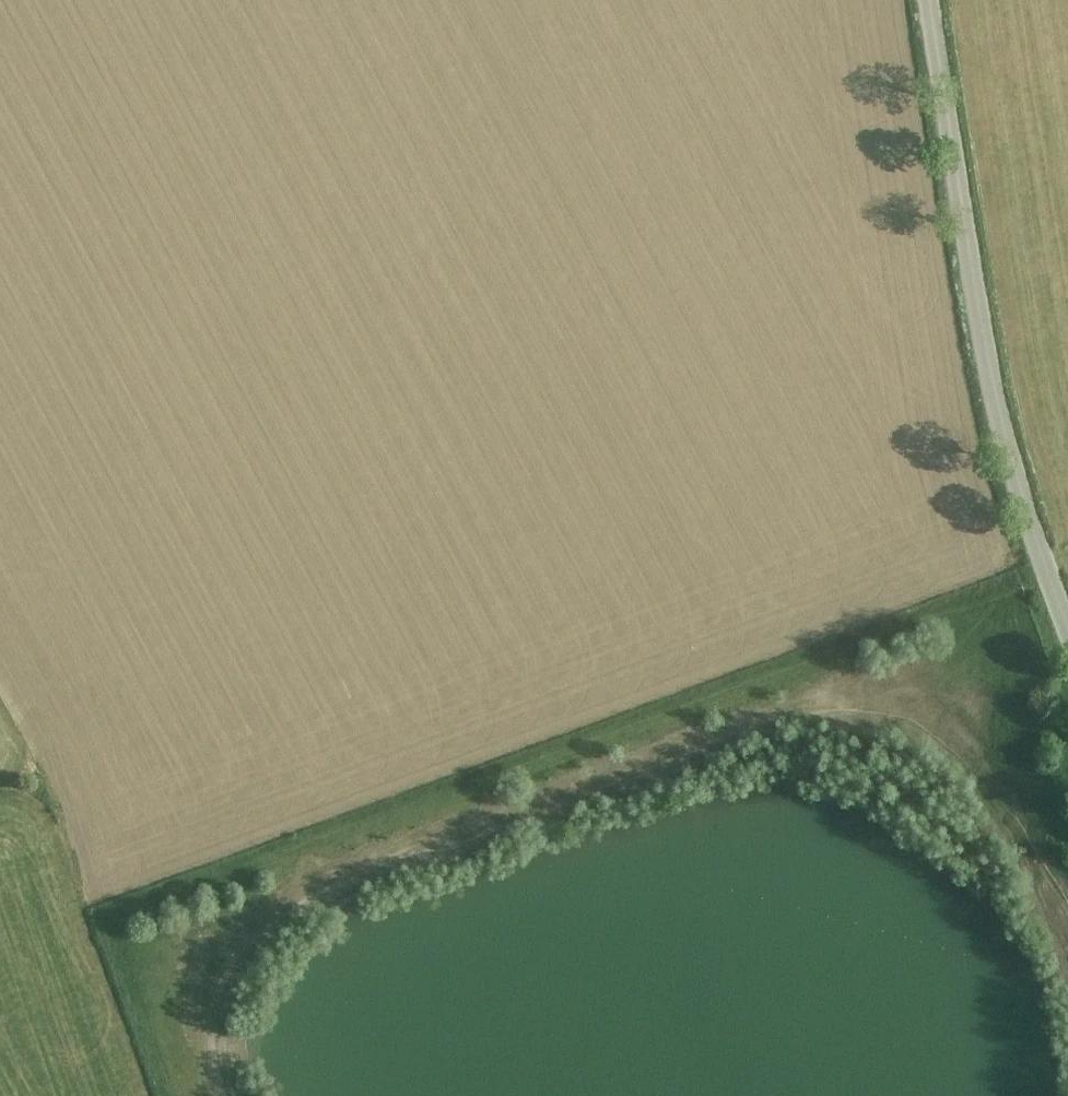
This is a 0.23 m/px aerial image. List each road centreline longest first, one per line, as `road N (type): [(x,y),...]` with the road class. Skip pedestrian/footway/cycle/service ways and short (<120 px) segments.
road 1 (unclassified): [(927,0),(999,412),(1067,629)]

